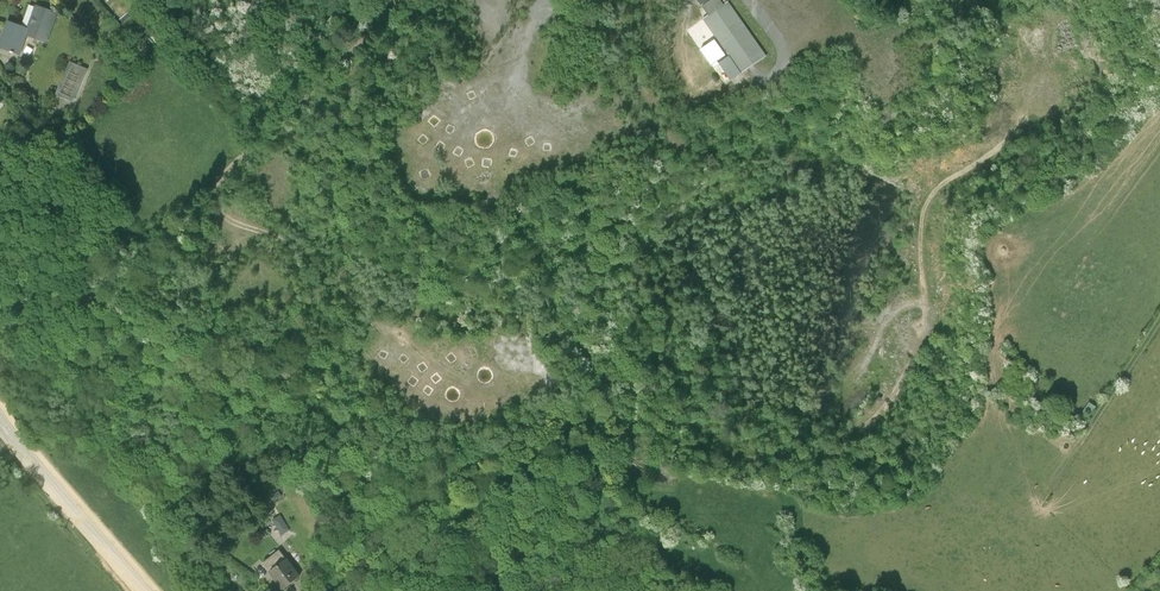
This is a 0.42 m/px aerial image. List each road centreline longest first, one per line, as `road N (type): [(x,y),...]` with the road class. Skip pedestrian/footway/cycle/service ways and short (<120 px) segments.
road 1 (track): [(197,198),(400,0)]
road 2 (tertiary): [(144,590),(0,422)]

